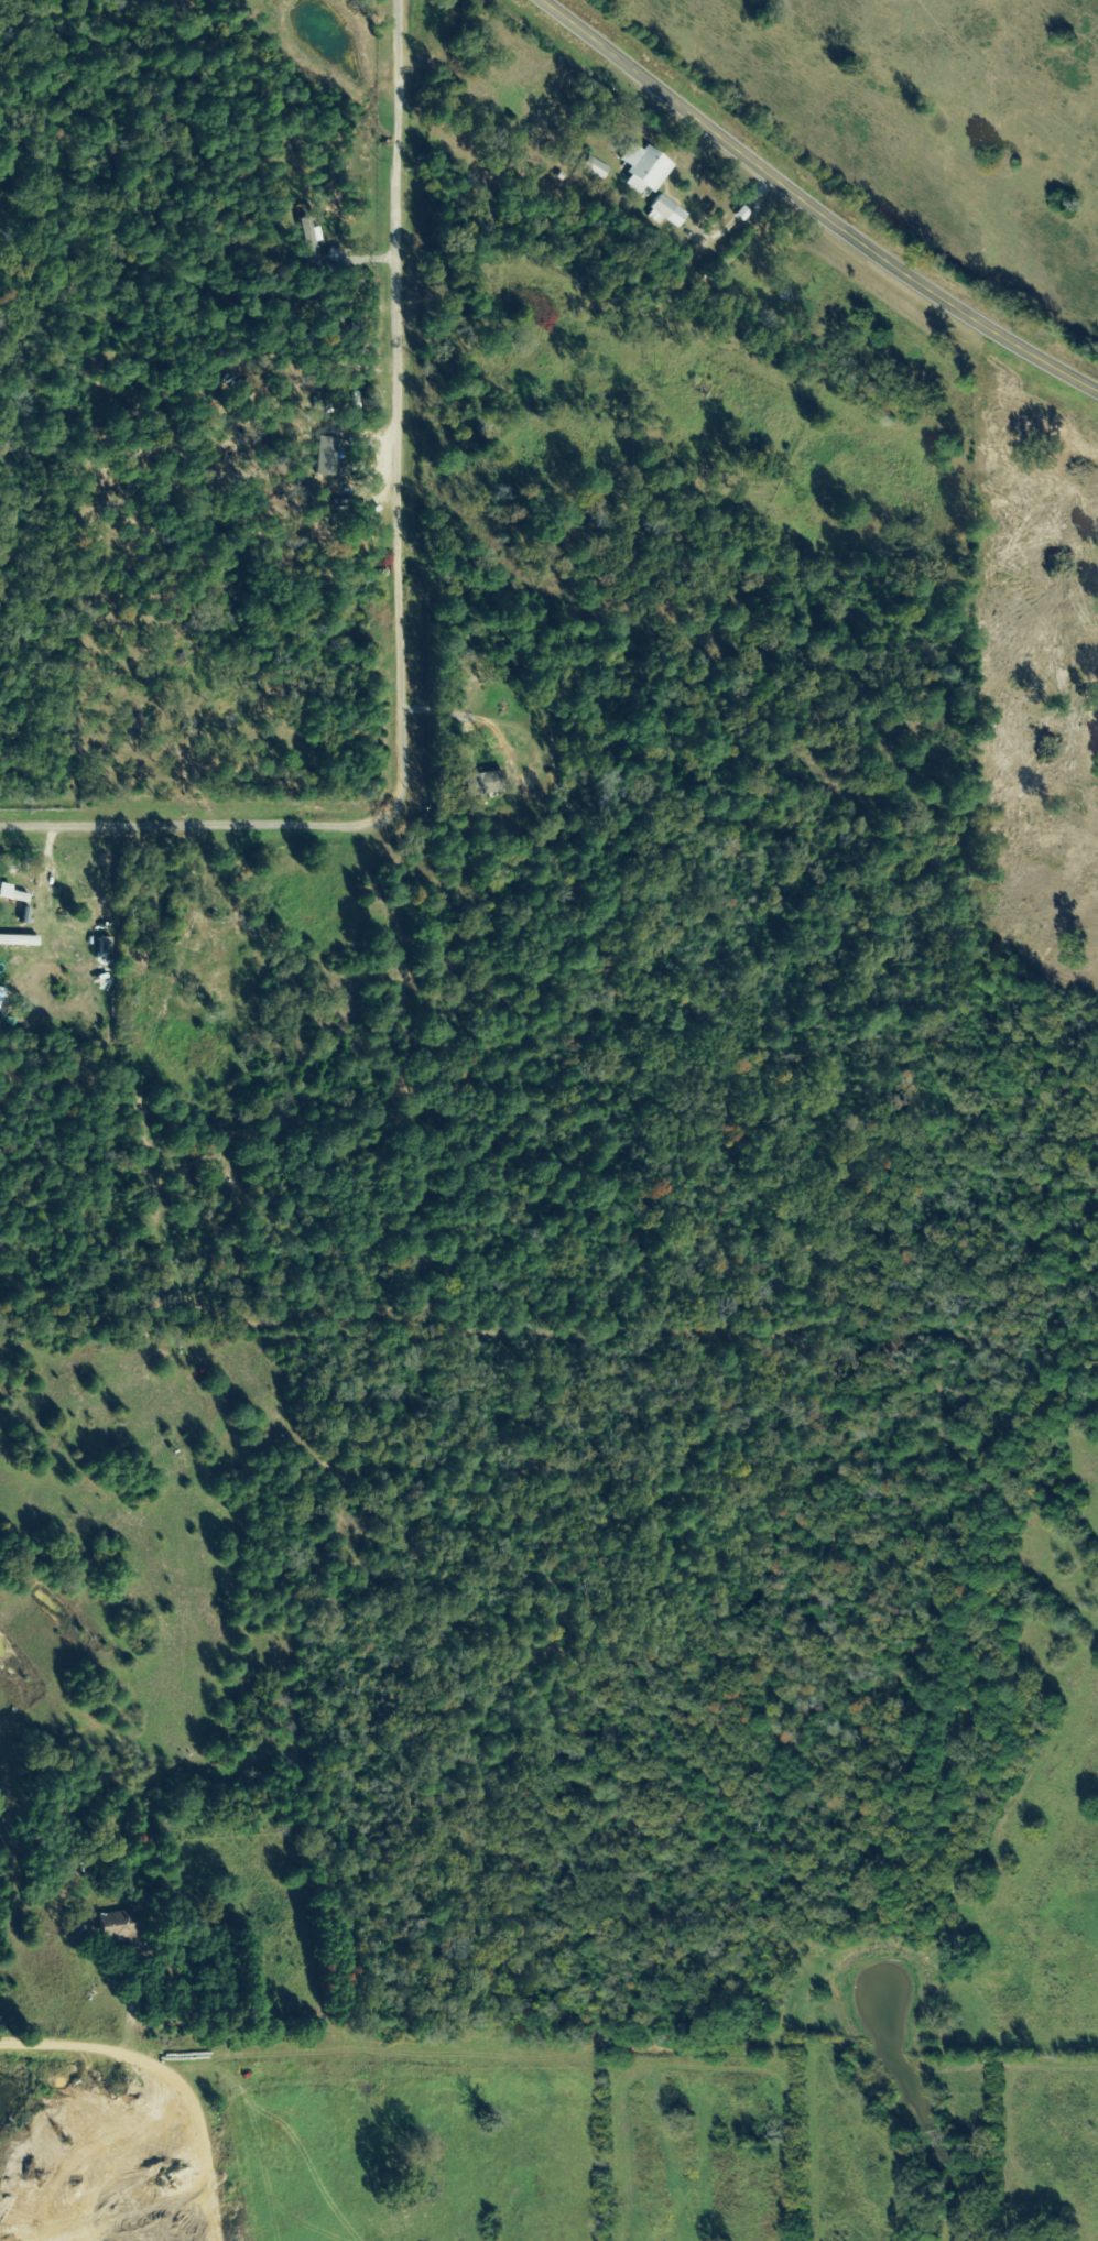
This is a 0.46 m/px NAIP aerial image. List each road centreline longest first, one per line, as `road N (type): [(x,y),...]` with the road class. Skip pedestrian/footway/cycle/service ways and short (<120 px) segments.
road 1 (residential): [(411,0),(411,573),(400,818),(333,828),(0,829)]
road 2 (residential): [(0,2043),(719,2046),(772,2037),(793,1994),(826,1959),(857,1946),(903,1943),(937,1957),(1022,2020),(1097,2041)]
road 3 (secondary): [(557,0),(884,251),(1097,381)]
road 4 (residential): [(0,412),(85,298)]

